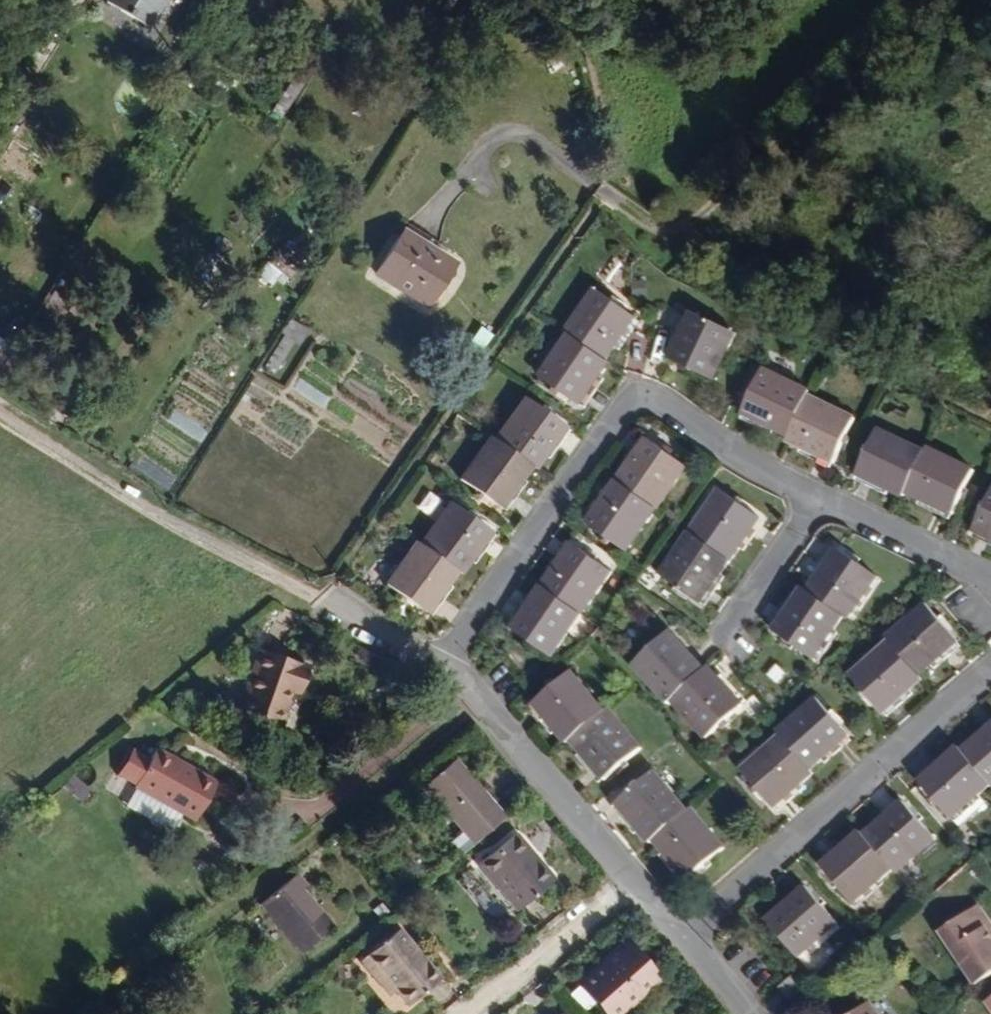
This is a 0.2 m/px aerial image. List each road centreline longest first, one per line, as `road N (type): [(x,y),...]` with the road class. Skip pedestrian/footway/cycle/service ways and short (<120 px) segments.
road 1 (track): [(0,416),(120,501),(321,601),(601,191),(654,220),(694,221),(936,0)]
road 2 (residential): [(426,658),(627,395),(811,494)]
road 3 (residential): [(990,653),(676,931)]
road 4 (residential): [(624,873),(517,747),(426,658)]
road 5 (residential): [(453,1013),(624,873)]
road 6 (residential): [(811,494),(990,591)]
road 7 (track): [(77,0),(0,136)]
road 8 (residential): [(811,494),(726,622)]

